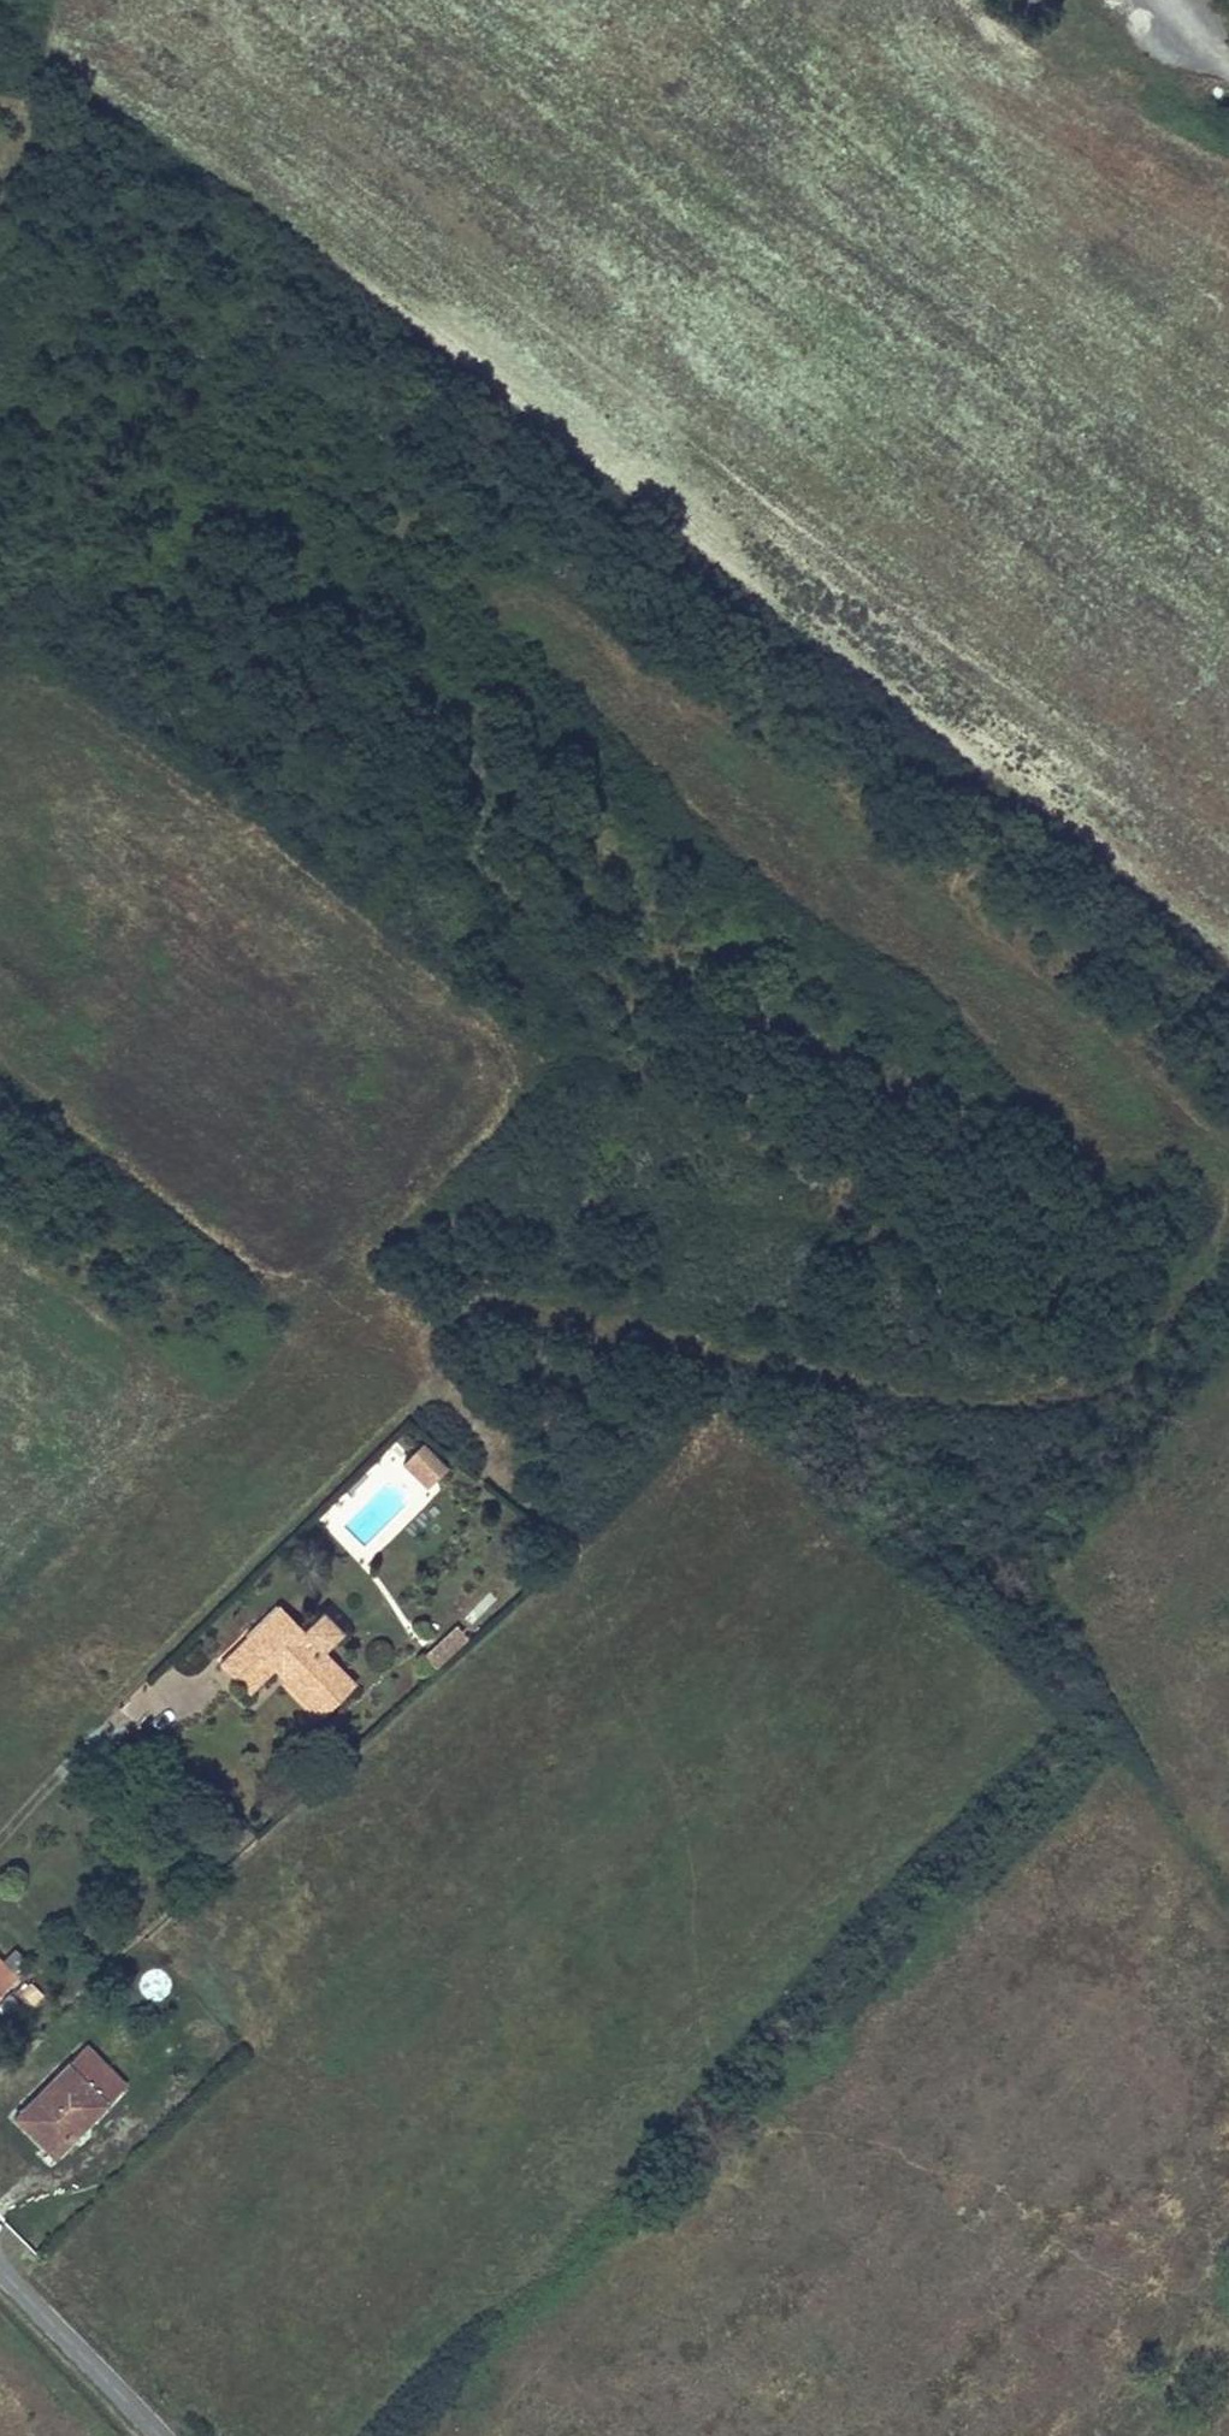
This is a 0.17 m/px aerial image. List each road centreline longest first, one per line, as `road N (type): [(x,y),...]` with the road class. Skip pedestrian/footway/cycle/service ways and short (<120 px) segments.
road 1 (unclassified): [(0,2268),(160,2435)]

